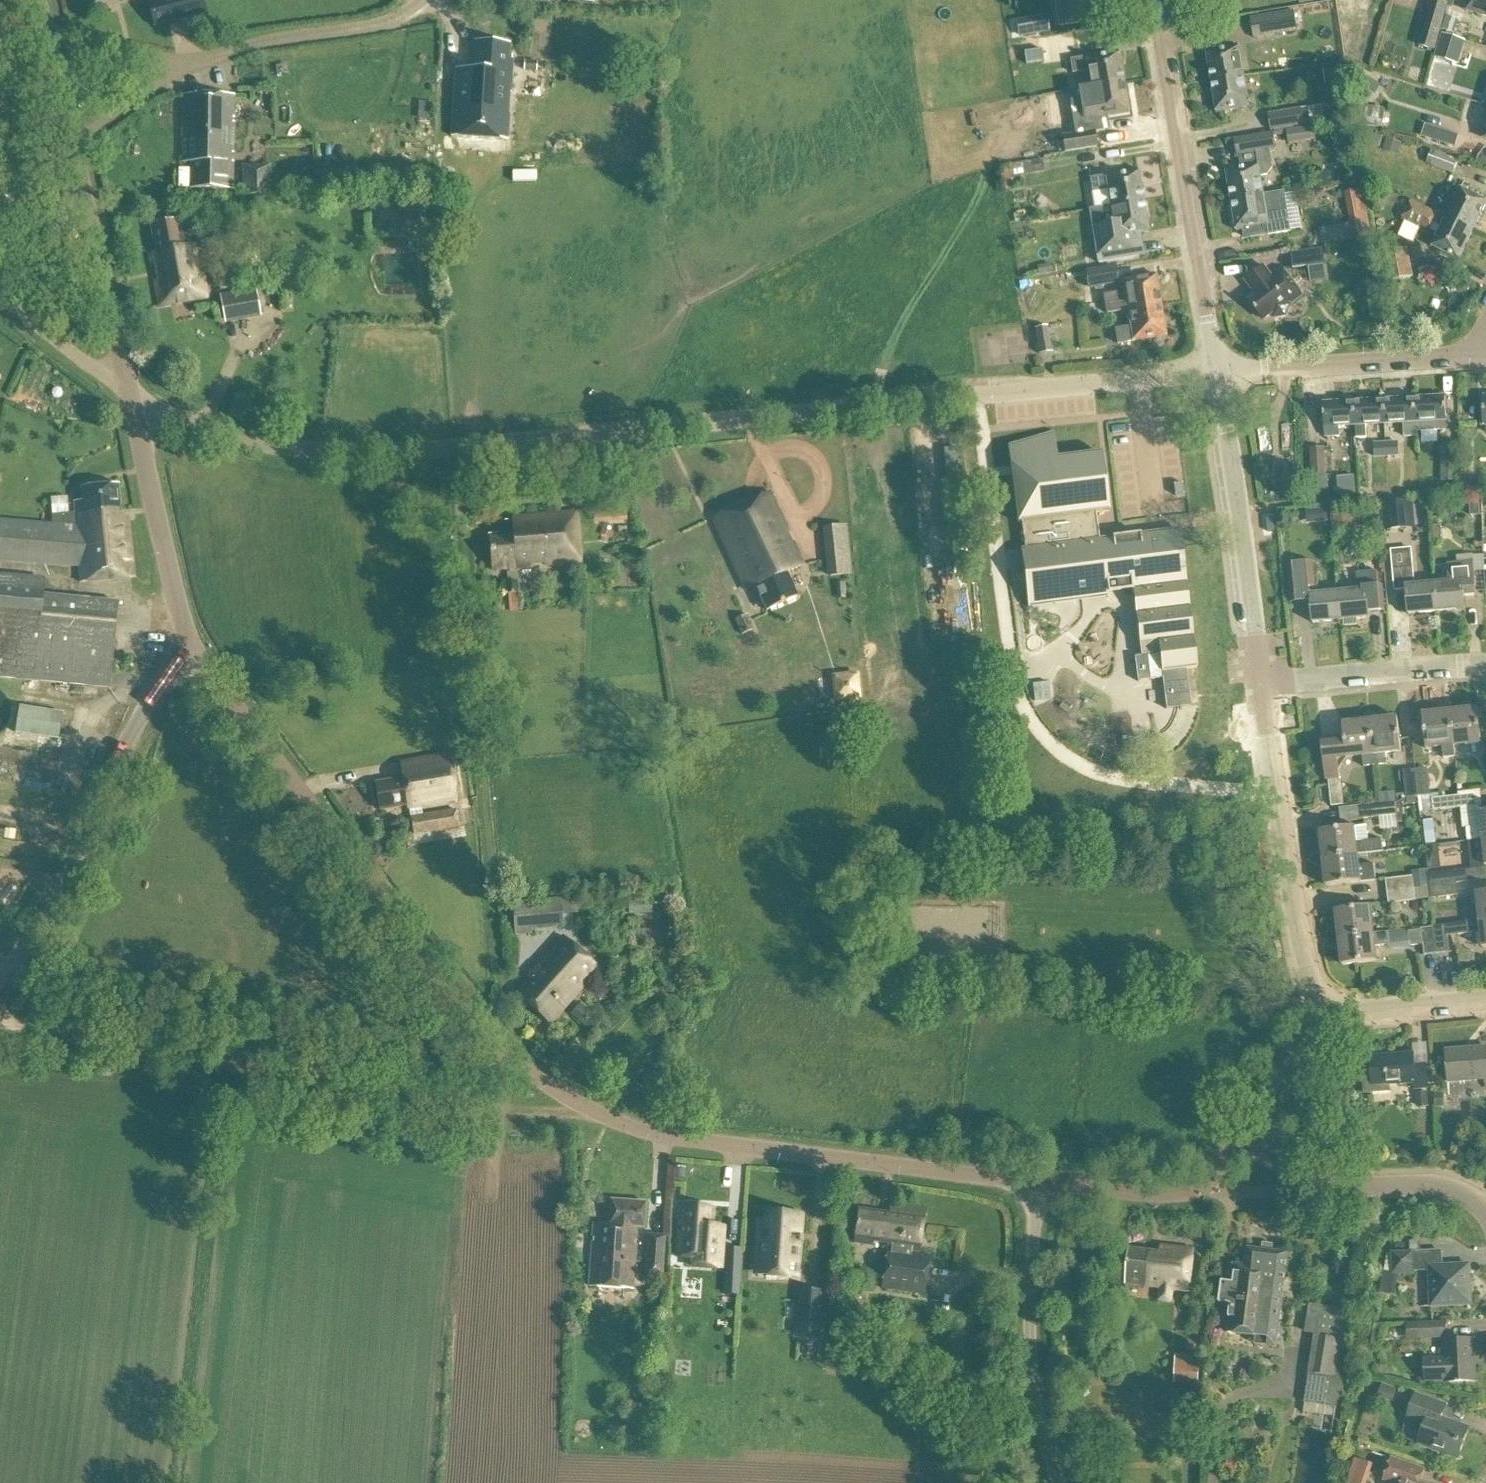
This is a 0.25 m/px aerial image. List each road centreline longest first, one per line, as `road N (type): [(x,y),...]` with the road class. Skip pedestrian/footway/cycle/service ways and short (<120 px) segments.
road 1 (residential): [(129,395),(170,419),(242,437),(387,452),(1219,373)]
road 2 (unclassified): [(1036,1185),(692,1142),(609,1119),(539,1082),(466,1011),(202,663)]
road 3 (track): [(583,1106),(564,1115),(487,1110),(0,1027)]
road 4 (unclassified): [(0,982),(57,902),(144,709),(165,684),(202,663)]
road 5 (residential): [(1219,373),(1154,0)]
road 6 (residential): [(1332,1015),(1308,967),(1263,689)]
road 7 (residential): [(1263,689),(1219,373)]
road 8 (unclassified): [(1060,1482),(1035,1396),(1036,1185)]
road 9 (unclassified): [(202,663),(175,600),(129,395)]
road 10 (residential): [(1219,373),(1485,355)]
road 11 (residential): [(1485,1210),(1433,1184),(1321,1186),(1244,1132)]
road 12 (residential): [(177,67),(274,38),(376,25),(420,0)]
road 13 (unclassified): [(129,395),(72,149)]
road 14 (unclassified): [(1244,1132),(1210,1178),(1171,1194),(1036,1185)]
road 15 (residential): [(1263,689),(1485,667)]
road 16 (residential): [(129,395),(0,295)]
road 17 (unclassified): [(1332,1015),(1485,1003)]
road 18 (unclassified): [(1244,1132),(1332,1015)]
road 19 (residential): [(46,34),(177,67)]
road 20 (residential): [(177,67),(72,149)]
road 21 (track): [(80,183),(0,278)]

